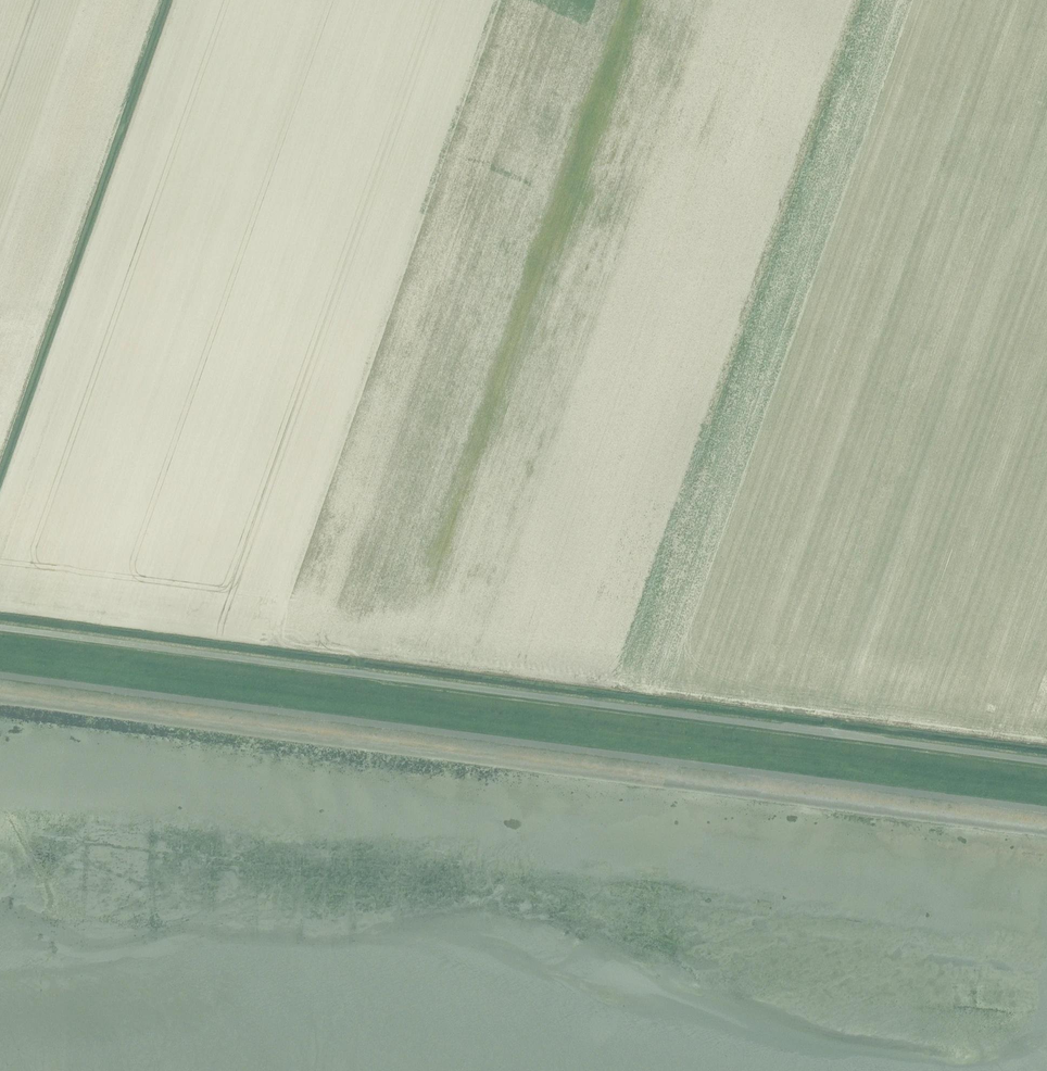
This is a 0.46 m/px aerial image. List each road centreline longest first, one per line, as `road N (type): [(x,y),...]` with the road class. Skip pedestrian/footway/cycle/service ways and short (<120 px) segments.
road 1 (unclassified): [(1046,761),(0,627)]

